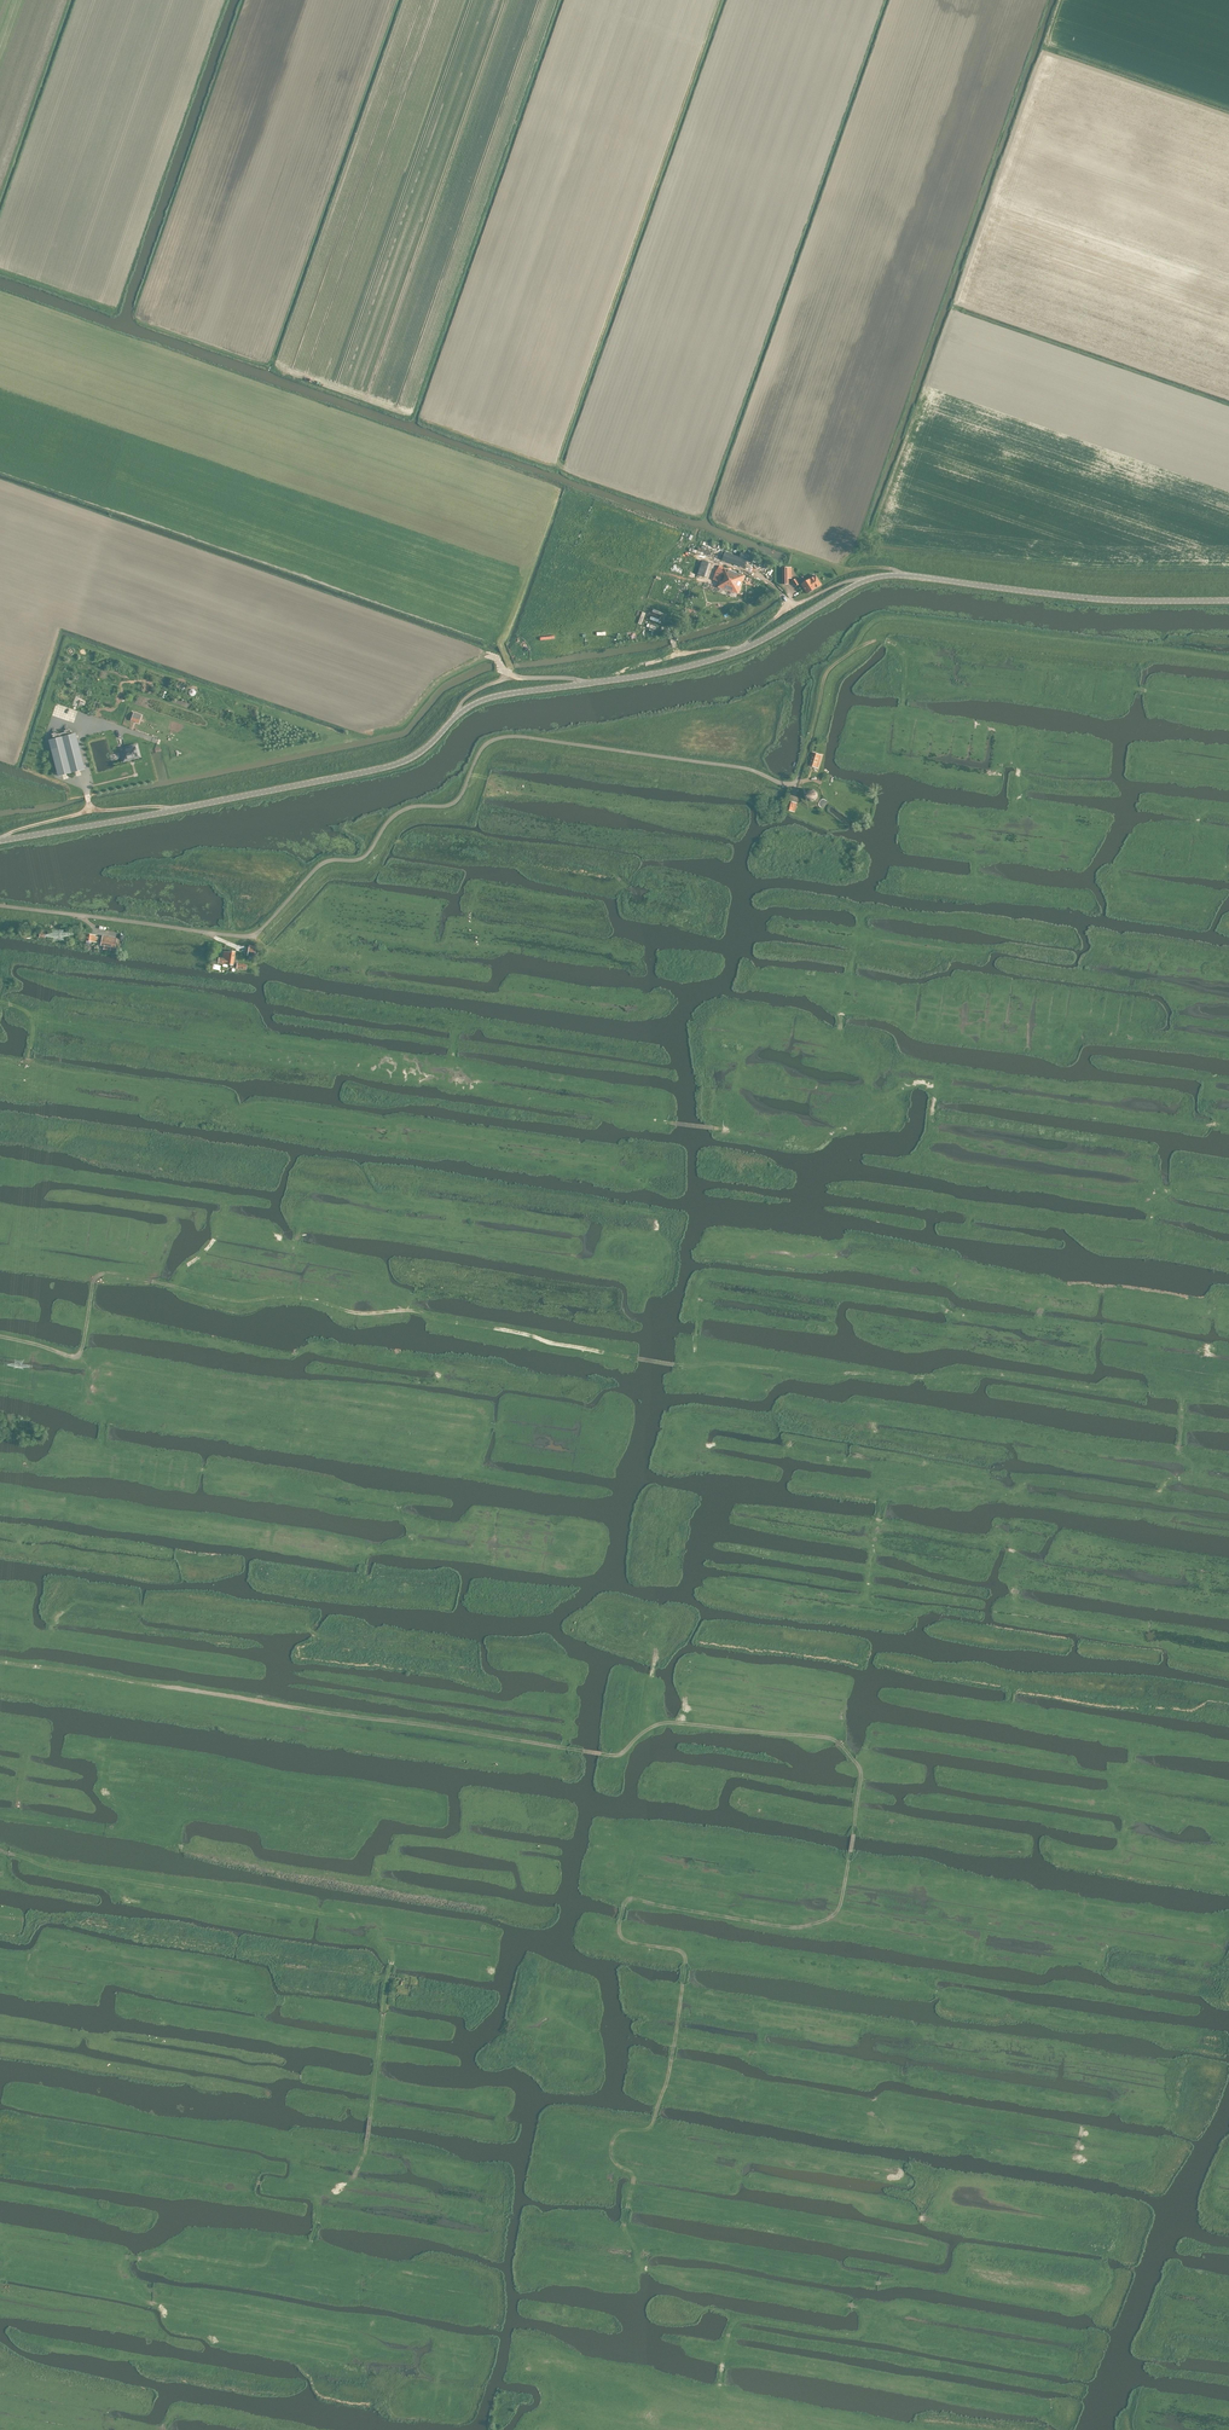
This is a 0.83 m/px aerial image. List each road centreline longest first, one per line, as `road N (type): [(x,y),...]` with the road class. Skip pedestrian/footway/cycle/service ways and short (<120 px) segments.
road 1 (track): [(0,1335),(80,1353),(92,1283),(114,1273),(227,1298),(282,1295),(362,1312),(418,1312),(688,1365),(895,1376),(986,1372),(1180,1395),(1179,1445),(1194,1473),(1166,1481),(1153,1494),(1026,1480),(1009,1493),(894,1484),(881,1496),(878,1523)]
road 2 (track): [(625,2224),(633,2177),(613,2160),(611,2141),(620,2131),(647,2128),(655,2117),(686,1962),(679,1950),(624,1939),(624,1903),(632,1898),(792,1927),(833,1915),(861,1776),(841,1745),(668,1721),(609,1754),(0,1662)]
road 3 (tertiary): [(1228,600),(1087,598),(883,575),(717,657),(488,697),(411,757),(386,766),(0,841)]
road 4 (track): [(308,2246),(320,2198),(354,2177),(367,2138),(392,1962),(379,1921),(63,1871),(0,1849)]
road 5 (unclassified): [(0,905),(257,932)]
road 6 (track): [(798,777),(826,674),(853,650)]

